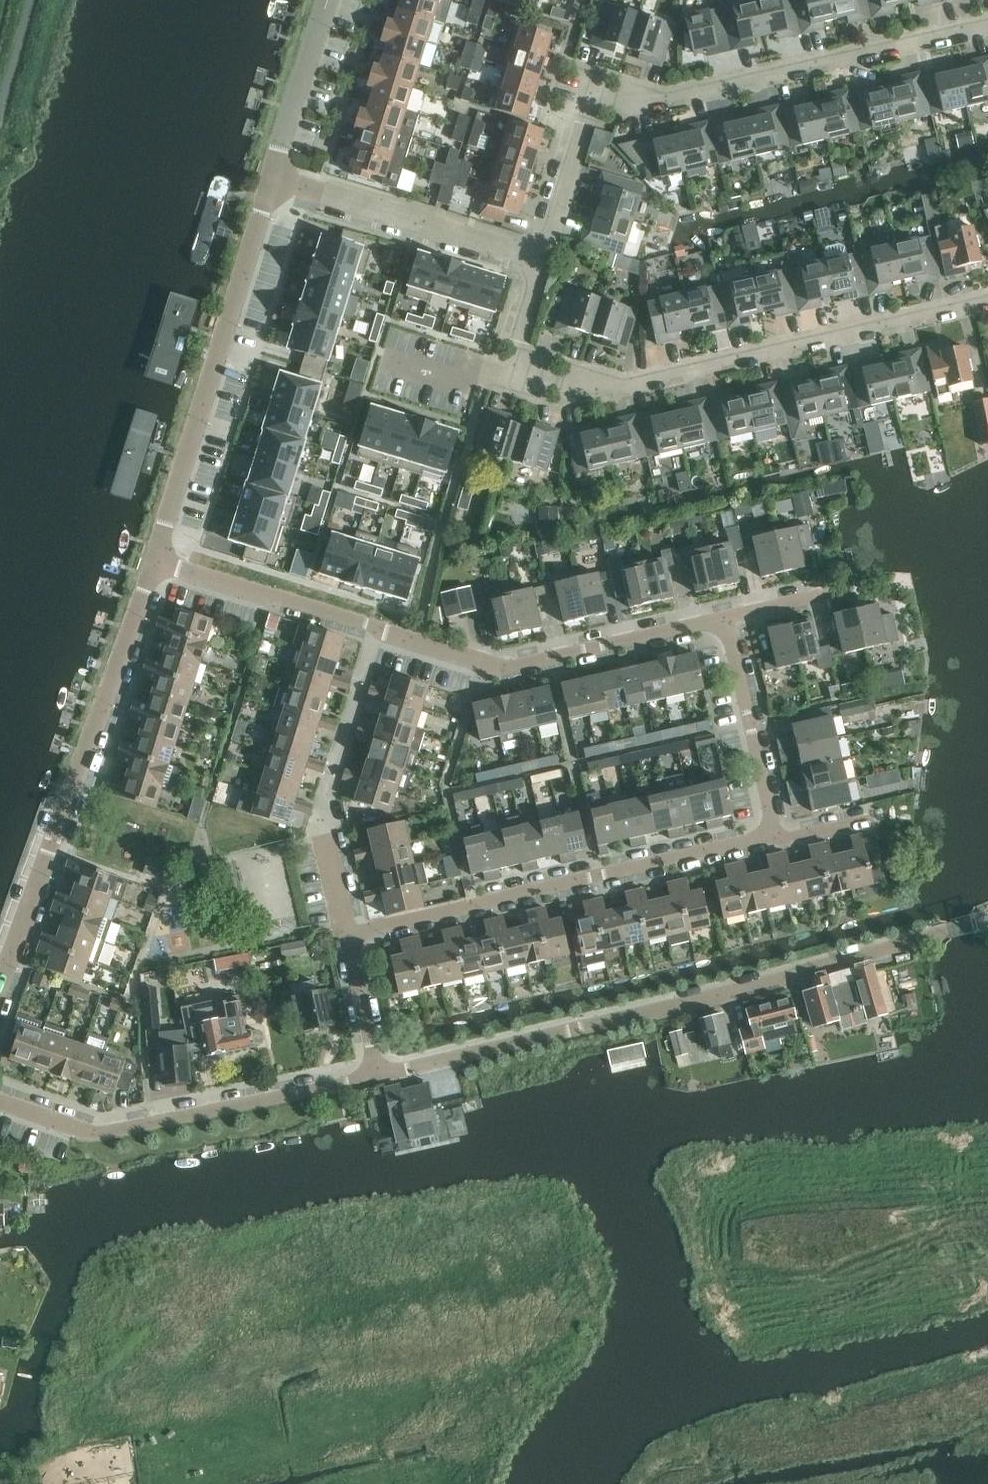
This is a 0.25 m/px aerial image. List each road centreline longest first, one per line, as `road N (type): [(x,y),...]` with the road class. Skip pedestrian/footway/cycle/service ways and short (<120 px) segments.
road 1 (residential): [(374,1074),(733,993),(987,919)]
road 2 (residential): [(545,262),(512,372),(592,396),(987,305)]
road 3 (residential): [(723,618),(494,667),(154,560)]
road 4 (residential): [(545,262),(599,90),(652,106),(987,26)]
road 5 (residential): [(0,990),(154,560)]
road 6 (residential): [(343,933),(774,835)]
road 7 (residential): [(154,560),(268,177)]
road 8 (residential): [(0,1101),(100,1133),(374,1074)]
road 9 (residential): [(545,262),(268,177)]
road 10 (residential): [(774,835),(723,618)]
road 11 (residential): [(268,177),(327,0)]
road 12 (residential): [(374,1074),(343,933)]

